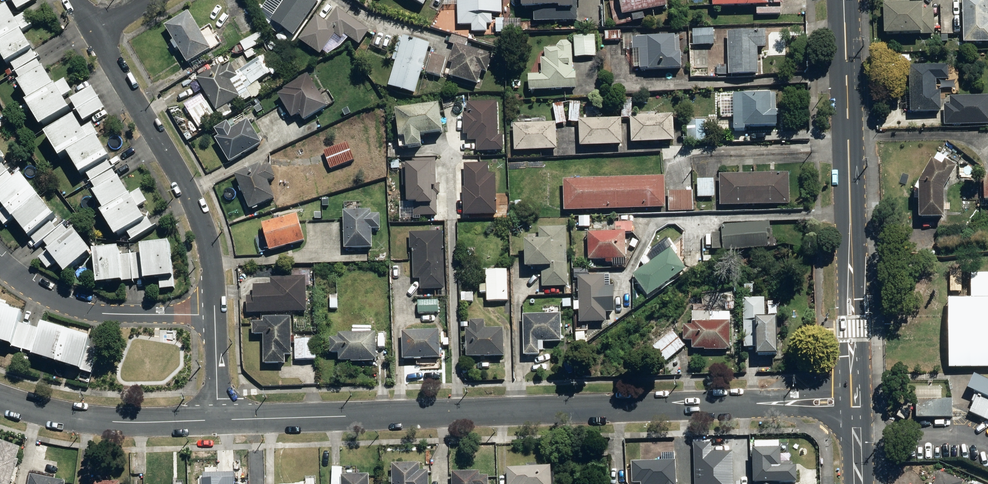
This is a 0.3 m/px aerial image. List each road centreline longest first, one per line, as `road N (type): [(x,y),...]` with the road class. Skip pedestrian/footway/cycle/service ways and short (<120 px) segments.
road 1 (tertiary): [(218,420),(769,403)]
road 2 (primary): [(855,384),(843,0)]
road 3 (residential): [(95,32),(199,213),(214,315)]
road 4 (residential): [(0,266),(37,291),(91,311),(214,315)]
road 5 (tertiary): [(0,400),(96,421),(218,420)]

